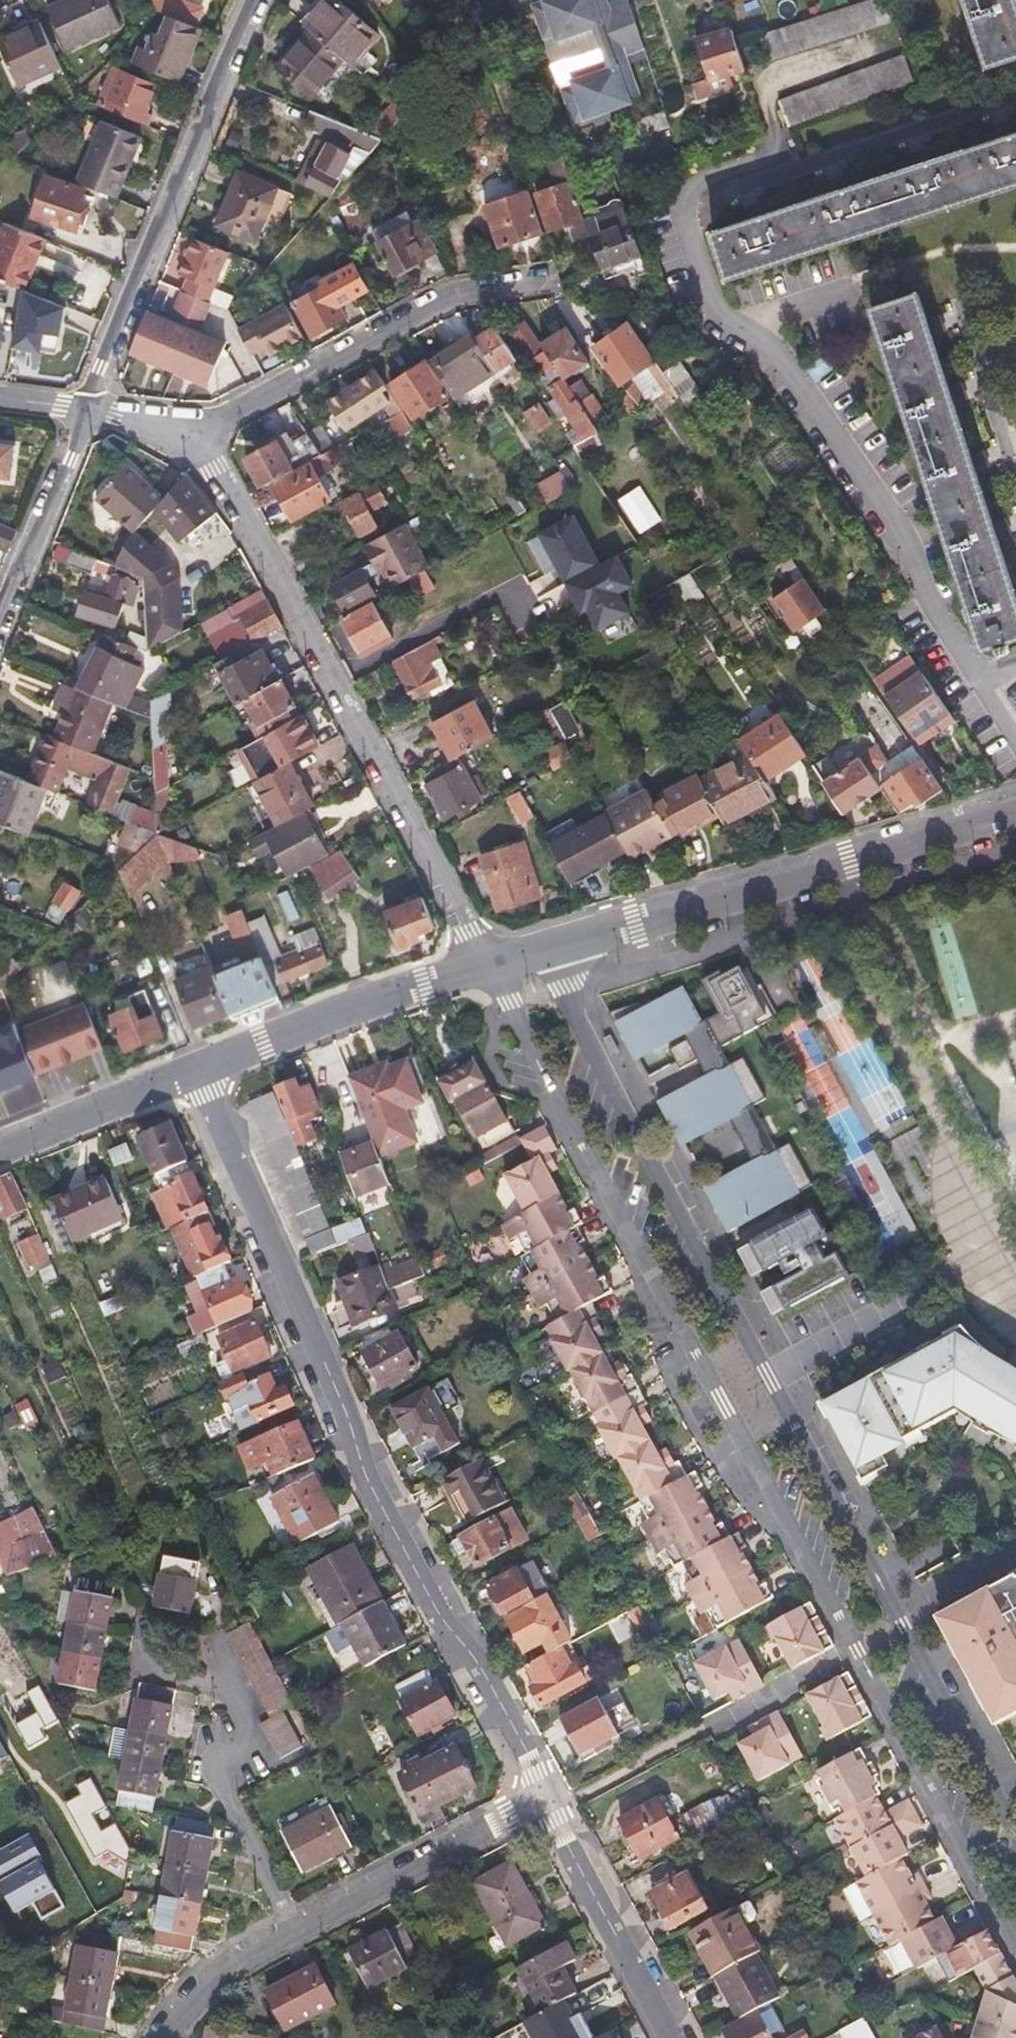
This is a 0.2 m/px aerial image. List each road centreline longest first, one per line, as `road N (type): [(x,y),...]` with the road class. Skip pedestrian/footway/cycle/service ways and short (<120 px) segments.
road 1 (residential): [(488,966),(1015,1953)]
road 2 (residential): [(1015,1848),(533,955)]
road 3 (residential): [(197,1070),(376,1498),(436,1608),(478,1658),(548,1802)]
road 4 (residential): [(192,435),(217,465),(488,966)]
road 5 (residential): [(533,955),(1015,814)]
road 6 (residential): [(159,2037),(230,1961),(548,1802)]
road 7 (residential): [(256,0),(84,411)]
road 8 (residential): [(192,435),(447,295),(534,284)]
road 9 (residential): [(488,966),(197,1070)]
road 10 (residential): [(548,1802),(672,2037)]
road 11 (residential): [(84,411),(0,631)]
road 12 (residential): [(197,1070),(0,1147)]

